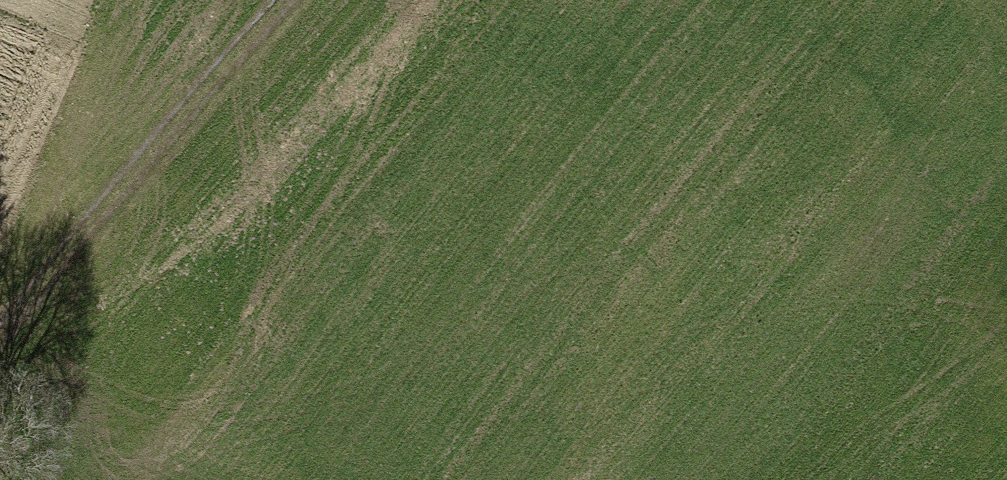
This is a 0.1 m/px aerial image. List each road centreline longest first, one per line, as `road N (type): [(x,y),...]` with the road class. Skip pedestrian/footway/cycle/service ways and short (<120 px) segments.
road 1 (motorway): [(548,479),(842,0)]
road 2 (motorway): [(548,0),(254,479)]
road 3 (track): [(0,313),(88,206),(279,0)]

